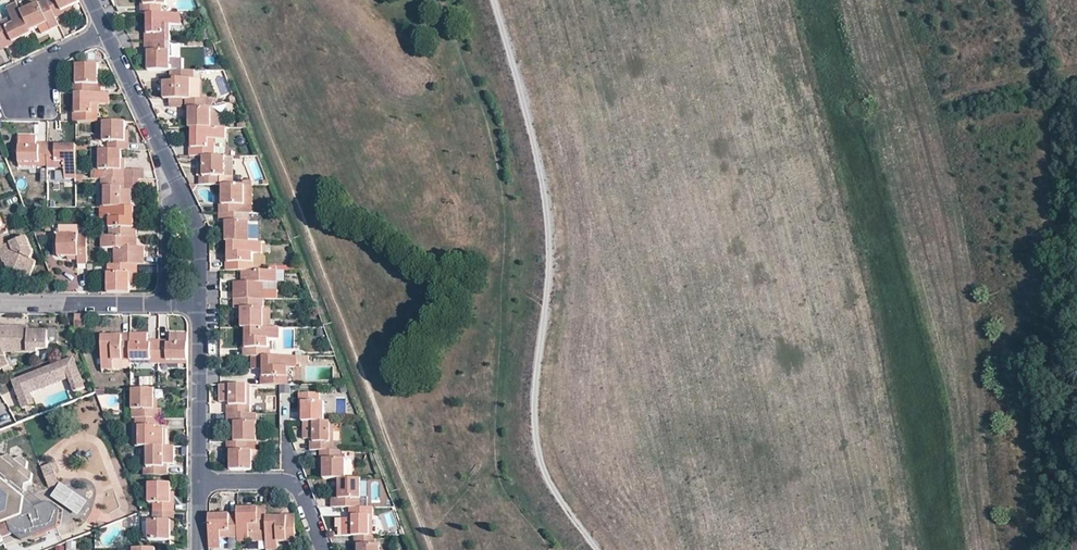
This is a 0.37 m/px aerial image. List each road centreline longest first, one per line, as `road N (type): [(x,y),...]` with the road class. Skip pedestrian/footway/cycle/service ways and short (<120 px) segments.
road 1 (residential): [(106,33),(198,227),(200,304)]
road 2 (residential): [(200,304),(0,300)]
road 3 (residential): [(200,304),(200,480)]

